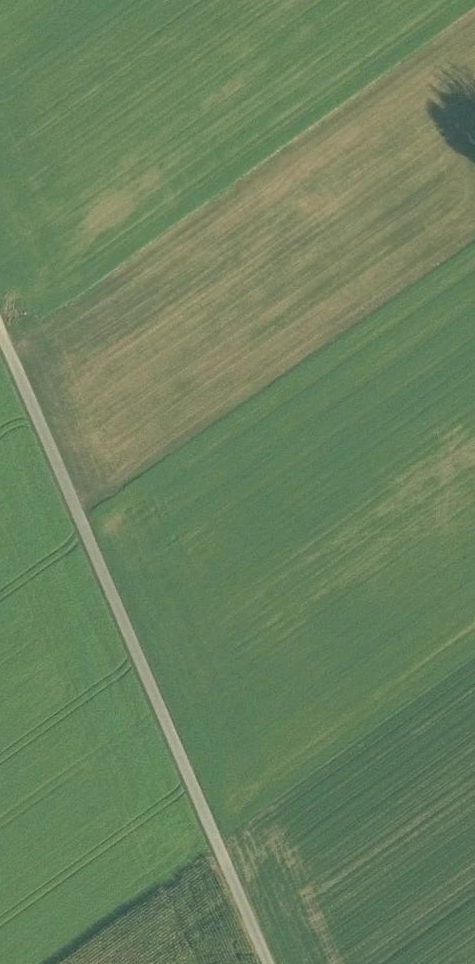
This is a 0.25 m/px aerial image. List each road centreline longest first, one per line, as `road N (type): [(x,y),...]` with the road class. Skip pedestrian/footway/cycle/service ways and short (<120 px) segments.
road 1 (track): [(0,336),(265,963)]

